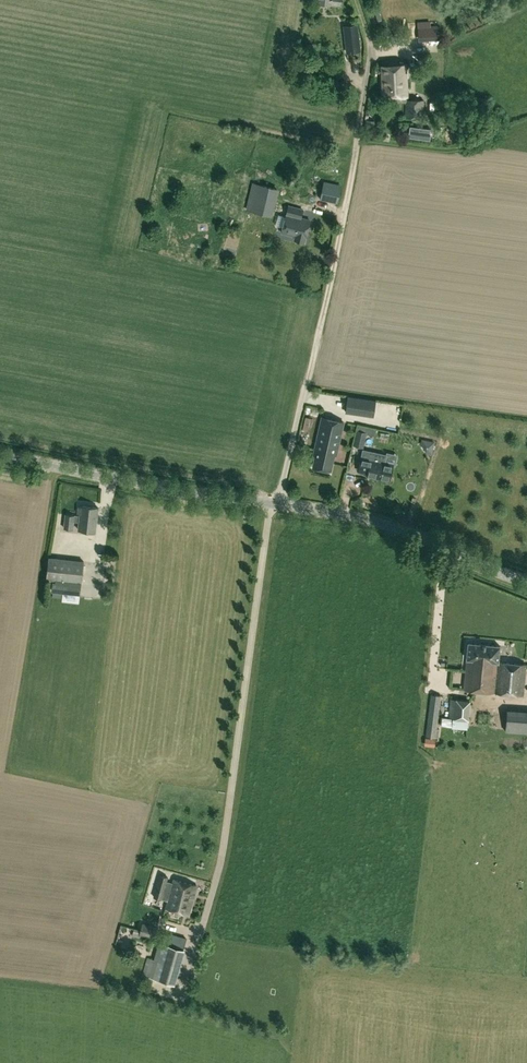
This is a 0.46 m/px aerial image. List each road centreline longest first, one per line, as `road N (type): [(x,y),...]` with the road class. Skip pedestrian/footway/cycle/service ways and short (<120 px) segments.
road 1 (unclassified): [(357,0),(369,69),(279,505)]
road 2 (tertiary): [(0,454),(279,505)]
road 3 (tertiary): [(279,505),(387,526),(526,582)]

